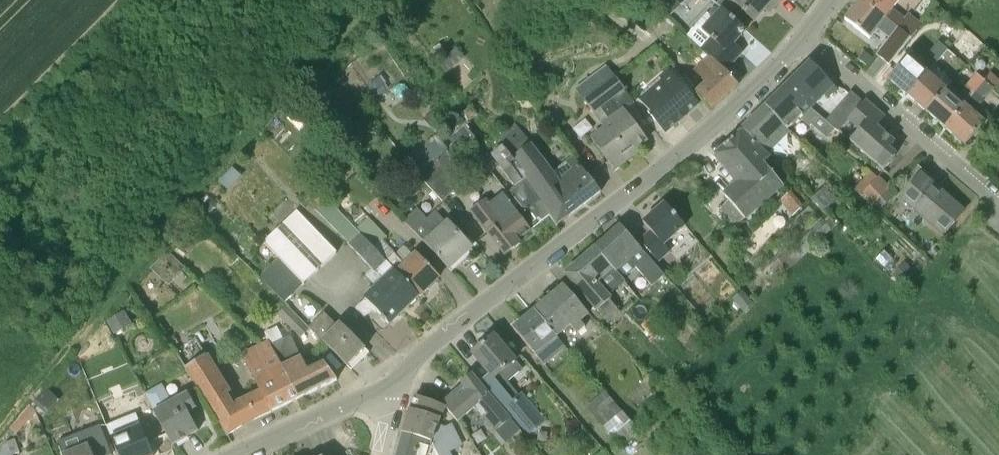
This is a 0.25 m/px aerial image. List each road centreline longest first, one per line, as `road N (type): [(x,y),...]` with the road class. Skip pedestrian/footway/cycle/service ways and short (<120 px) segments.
road 1 (unclassified): [(386,385),(651,177),(804,39)]
road 2 (unclassified): [(998,202),(804,39)]
road 3 (unclassified): [(234,454),(386,385)]

